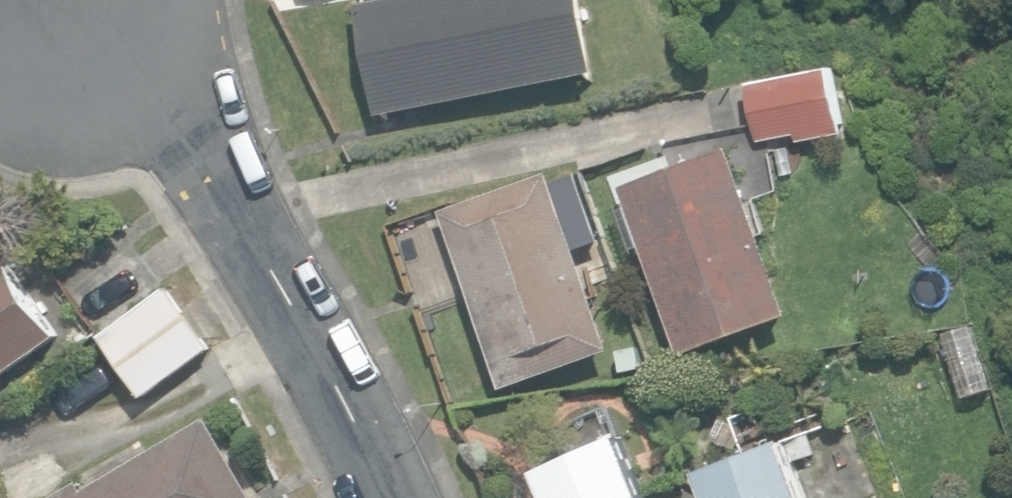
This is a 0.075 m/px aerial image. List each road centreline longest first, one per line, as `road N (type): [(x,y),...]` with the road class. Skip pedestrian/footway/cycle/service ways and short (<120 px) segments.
road 1 (residential): [(407,497),(216,157),(64,0)]

